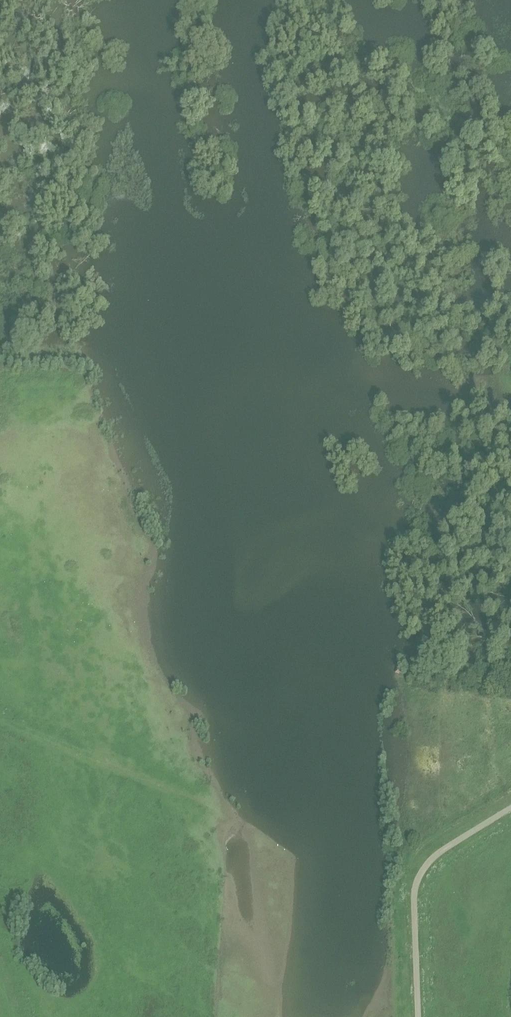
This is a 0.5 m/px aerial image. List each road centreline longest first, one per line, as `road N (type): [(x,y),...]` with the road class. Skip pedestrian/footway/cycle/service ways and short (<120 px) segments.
road 1 (unclassified): [(417,1016),(415,889),(428,859),(510,807)]

